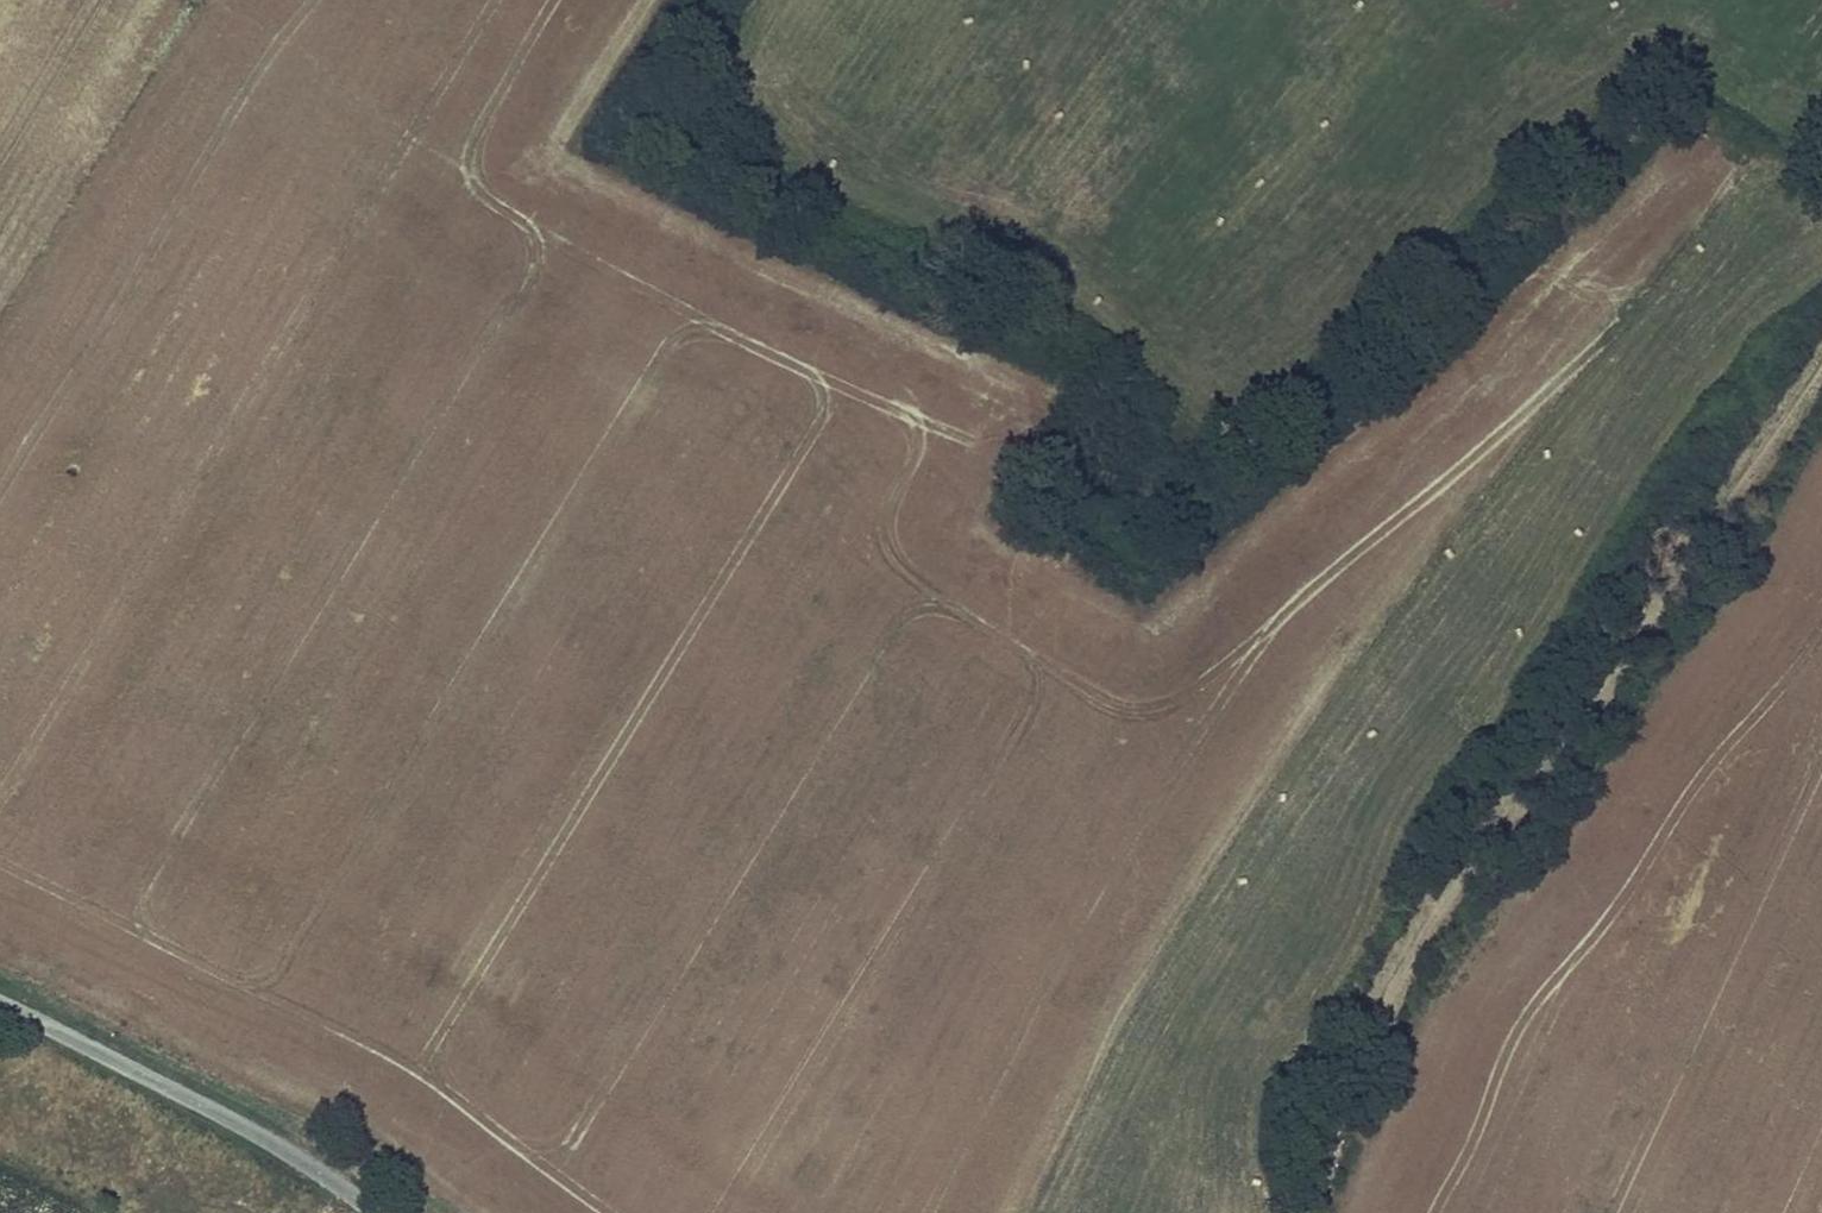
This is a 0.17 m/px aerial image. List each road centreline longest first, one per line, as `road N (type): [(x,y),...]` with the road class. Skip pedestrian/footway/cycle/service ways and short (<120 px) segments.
road 1 (track): [(1315,1212),(1349,1076),(1395,976),(1821,363)]
road 2 (unclassified): [(374,1212),(239,1124),(0,1003)]

